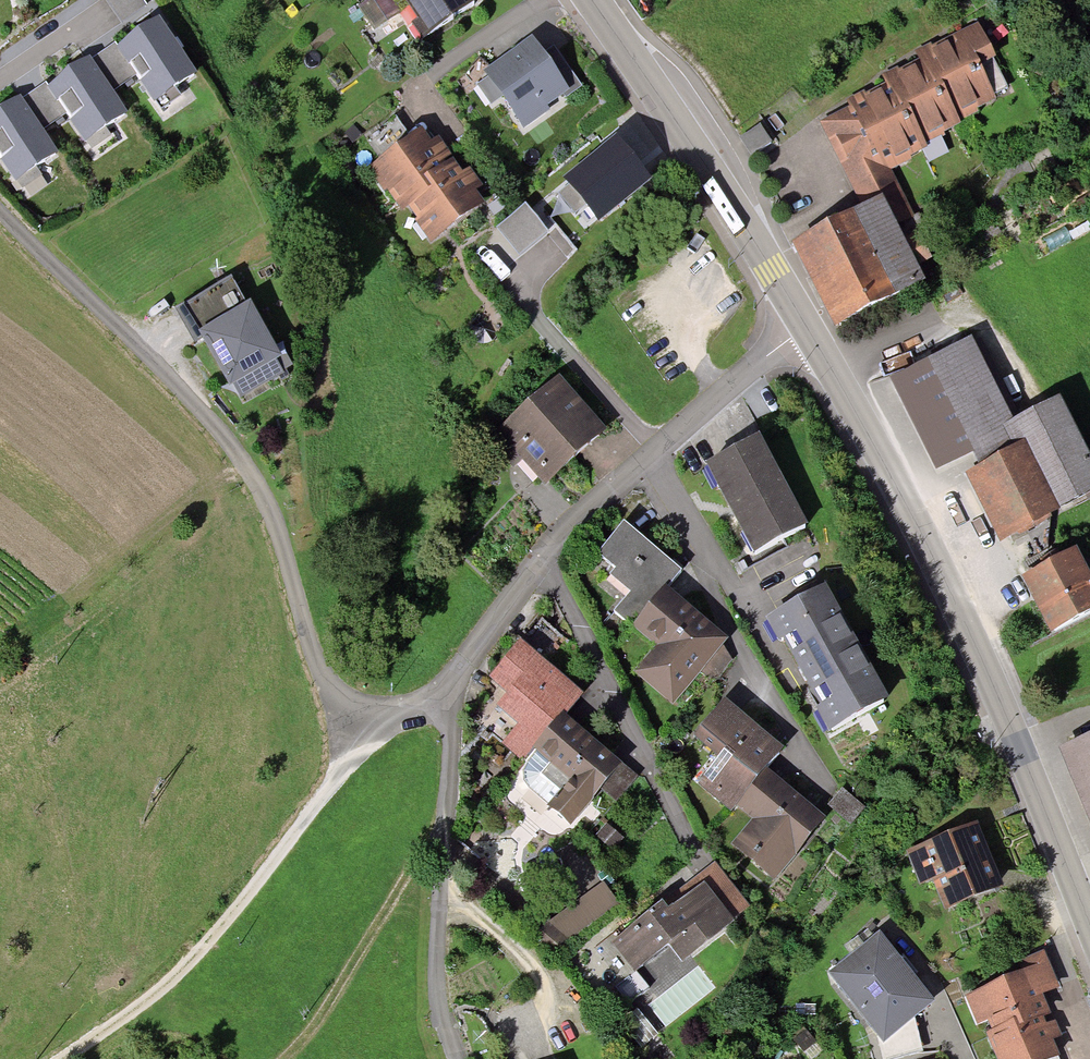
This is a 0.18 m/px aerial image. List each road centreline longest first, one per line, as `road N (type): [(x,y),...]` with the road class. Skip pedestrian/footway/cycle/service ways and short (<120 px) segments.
road 1 (residential): [(0,209),(216,429),(254,481),(308,654),(332,701),(358,728),(441,693),(568,522),(802,328)]
road 2 (tertiary): [(802,328),(972,646),(1089,943)]
road 3 (track): [(66,1058),(202,945),(302,822),(358,728)]
road 4 (tertiary): [(590,0),(802,328)]
road 5 (track): [(276,1058),(320,1012),(442,826)]

